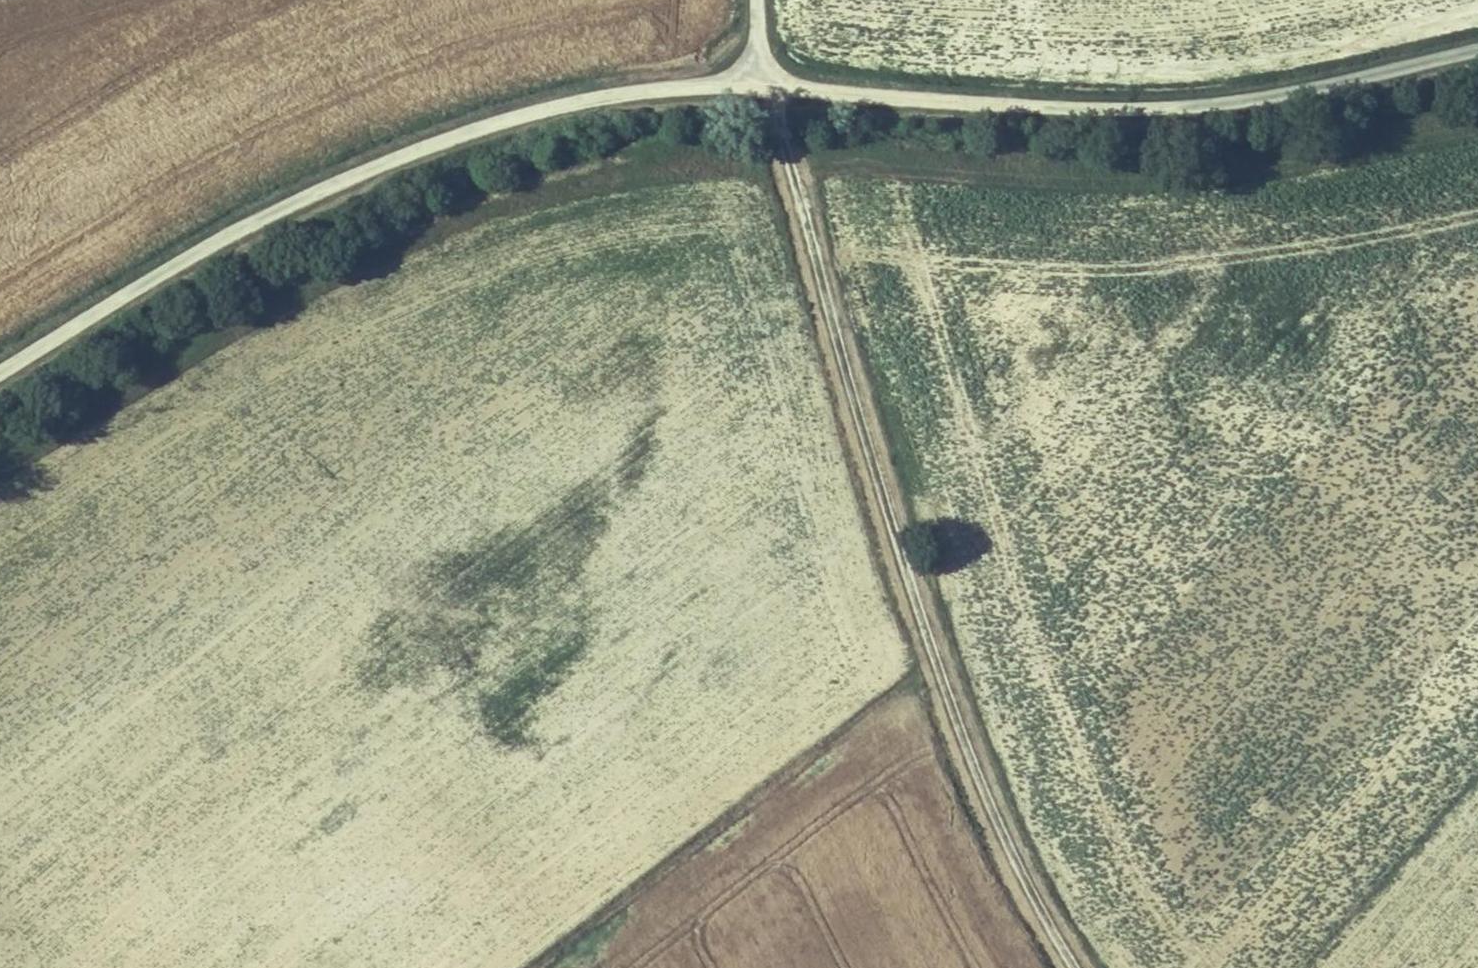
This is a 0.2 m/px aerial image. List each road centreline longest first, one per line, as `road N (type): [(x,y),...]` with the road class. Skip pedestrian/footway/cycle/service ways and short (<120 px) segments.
road 1 (track): [(1078,967),(981,796),(765,84)]
road 2 (unclassified): [(0,372),(217,241),(386,161),(572,103),(637,90),(765,84)]
road 3 (unclassified): [(765,84),(1031,106),(1204,105),(1477,50)]

